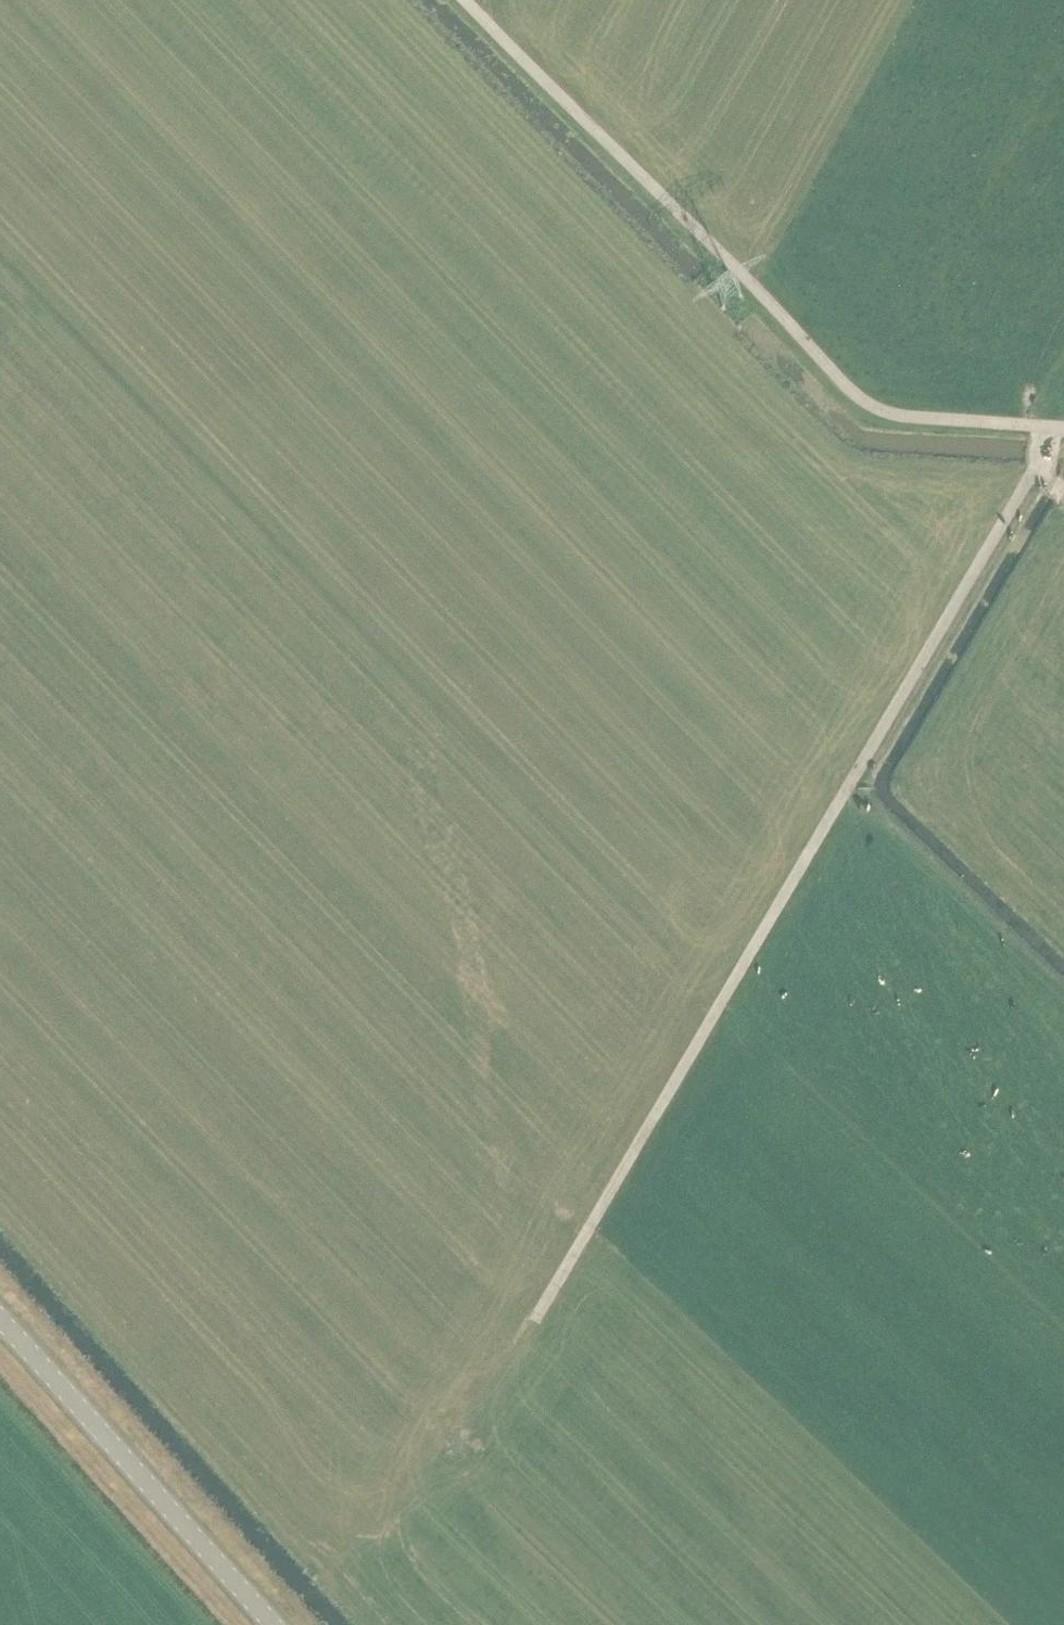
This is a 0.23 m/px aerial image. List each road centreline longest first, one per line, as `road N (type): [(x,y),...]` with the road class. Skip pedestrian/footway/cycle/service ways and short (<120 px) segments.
road 1 (track): [(1043,430),(1028,477),(531,1321)]
road 2 (track): [(1063,431),(868,405),(465,0)]
road 3 (tertiary): [(271,1624),(0,1322)]

